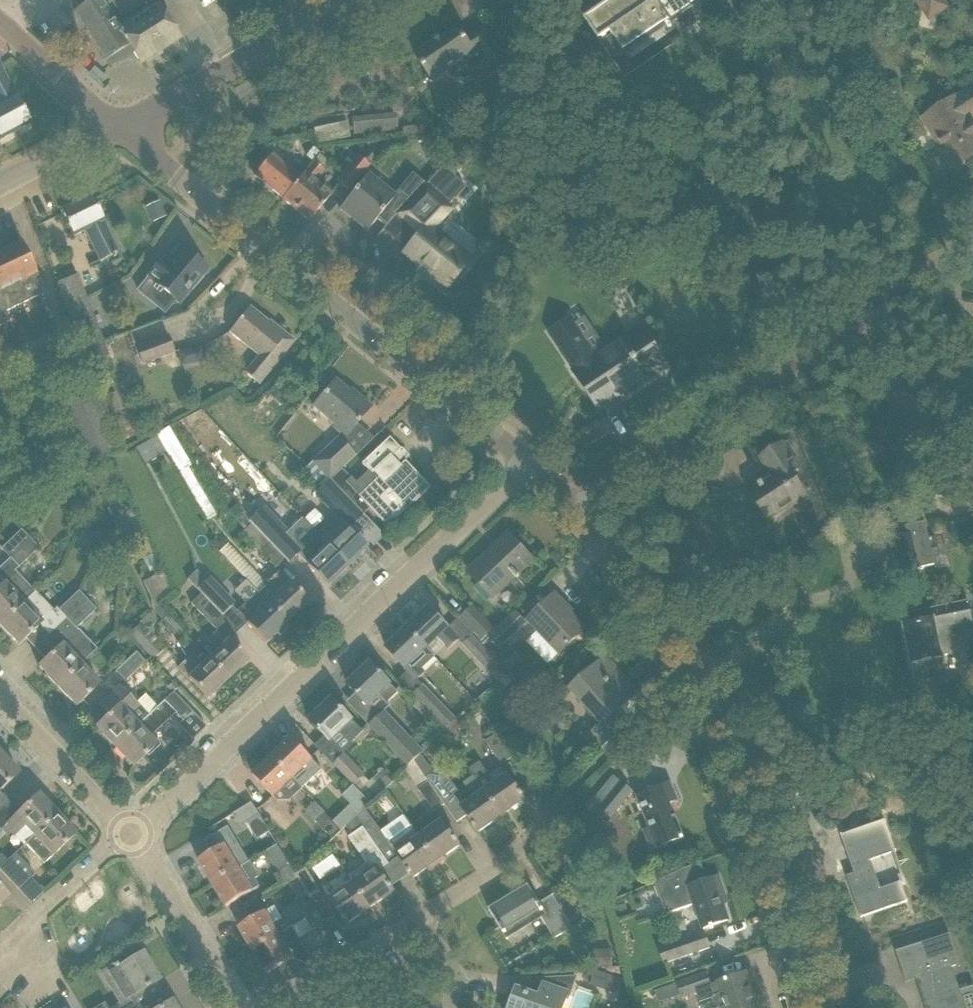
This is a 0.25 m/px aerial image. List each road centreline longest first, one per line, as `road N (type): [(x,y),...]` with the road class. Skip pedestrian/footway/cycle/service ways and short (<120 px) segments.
road 1 (tertiary): [(820,1007),(717,701),(577,504)]
road 2 (residential): [(131,833),(522,463)]
road 3 (tertiary): [(522,463),(115,128)]
road 4 (residential): [(577,504),(861,306)]
road 5 (residential): [(273,1007),(510,857),(550,811)]
road 6 (tertiary): [(115,128),(238,64),(333,0)]
road 7 (residential): [(243,1007),(131,833)]
road 8 (residential): [(131,833),(0,698)]
road 9 (residential): [(972,425),(945,413),(861,306)]
road 10 (residential): [(27,951),(45,904),(131,833)]
road 11 (unclassified): [(115,128),(0,22)]
road 12 (residential): [(861,306),(972,236)]
road 13 (tertiary): [(0,182),(115,128)]

